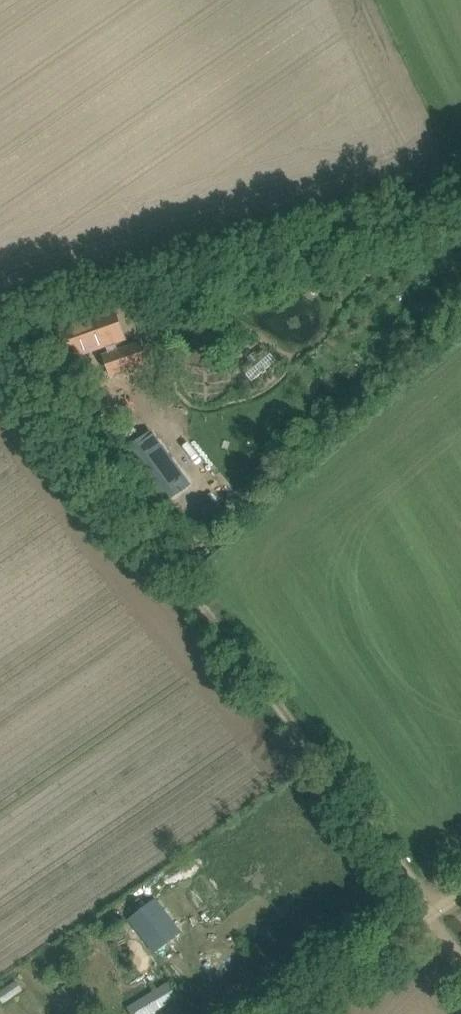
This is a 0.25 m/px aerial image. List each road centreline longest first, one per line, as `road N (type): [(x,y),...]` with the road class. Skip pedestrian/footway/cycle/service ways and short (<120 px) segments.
road 1 (track): [(460,952),(168,533),(80,421),(12,360)]
road 2 (unclassified): [(266,1013),(460,881)]

